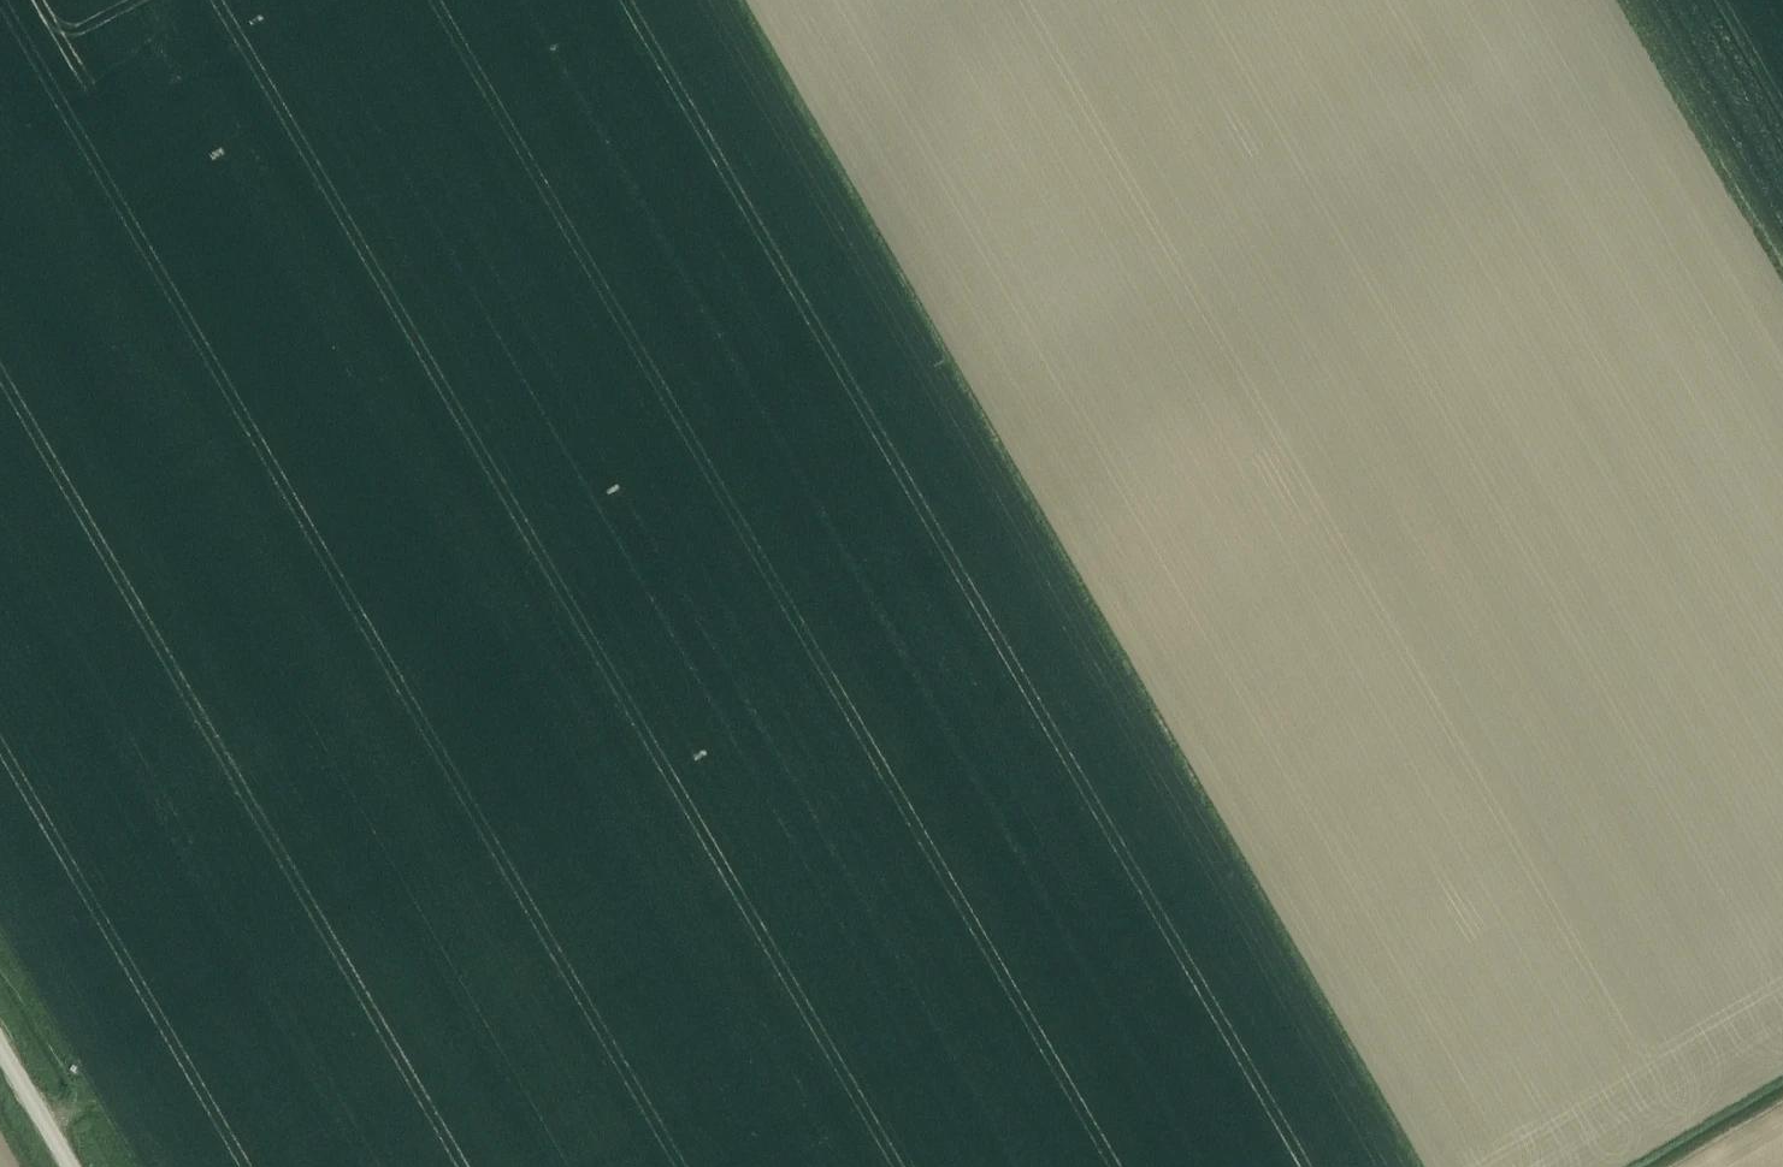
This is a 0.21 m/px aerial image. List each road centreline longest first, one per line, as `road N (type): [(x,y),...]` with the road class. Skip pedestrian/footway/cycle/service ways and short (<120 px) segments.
road 1 (unclassified): [(72,1166),(0,1044)]

